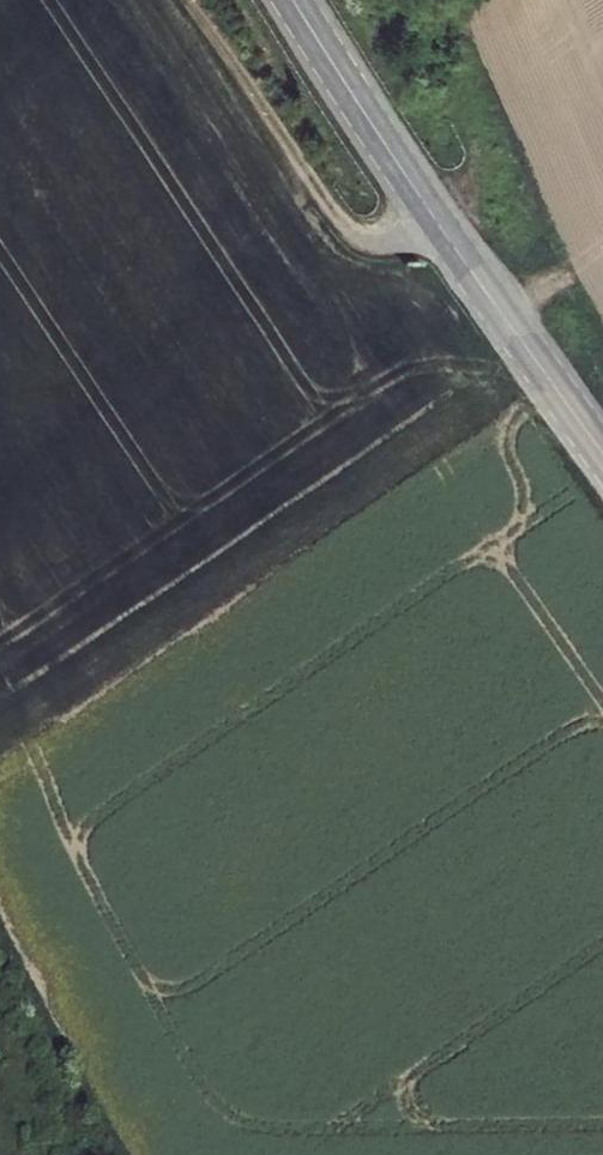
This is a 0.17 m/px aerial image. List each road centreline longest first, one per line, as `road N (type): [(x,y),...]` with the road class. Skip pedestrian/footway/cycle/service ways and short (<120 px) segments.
road 1 (tertiary): [(295,0),(433,220),(602,456)]

